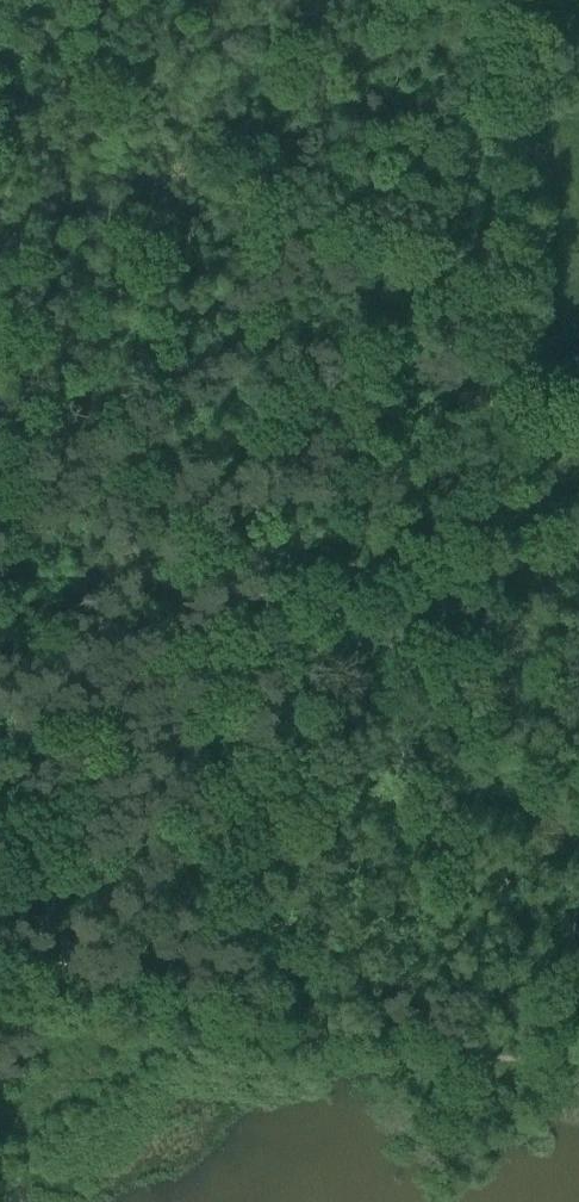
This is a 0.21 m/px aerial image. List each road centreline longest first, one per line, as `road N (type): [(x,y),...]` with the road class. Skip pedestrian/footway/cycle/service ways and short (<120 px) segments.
road 1 (track): [(578,1065),(368,1055),(0,953)]

